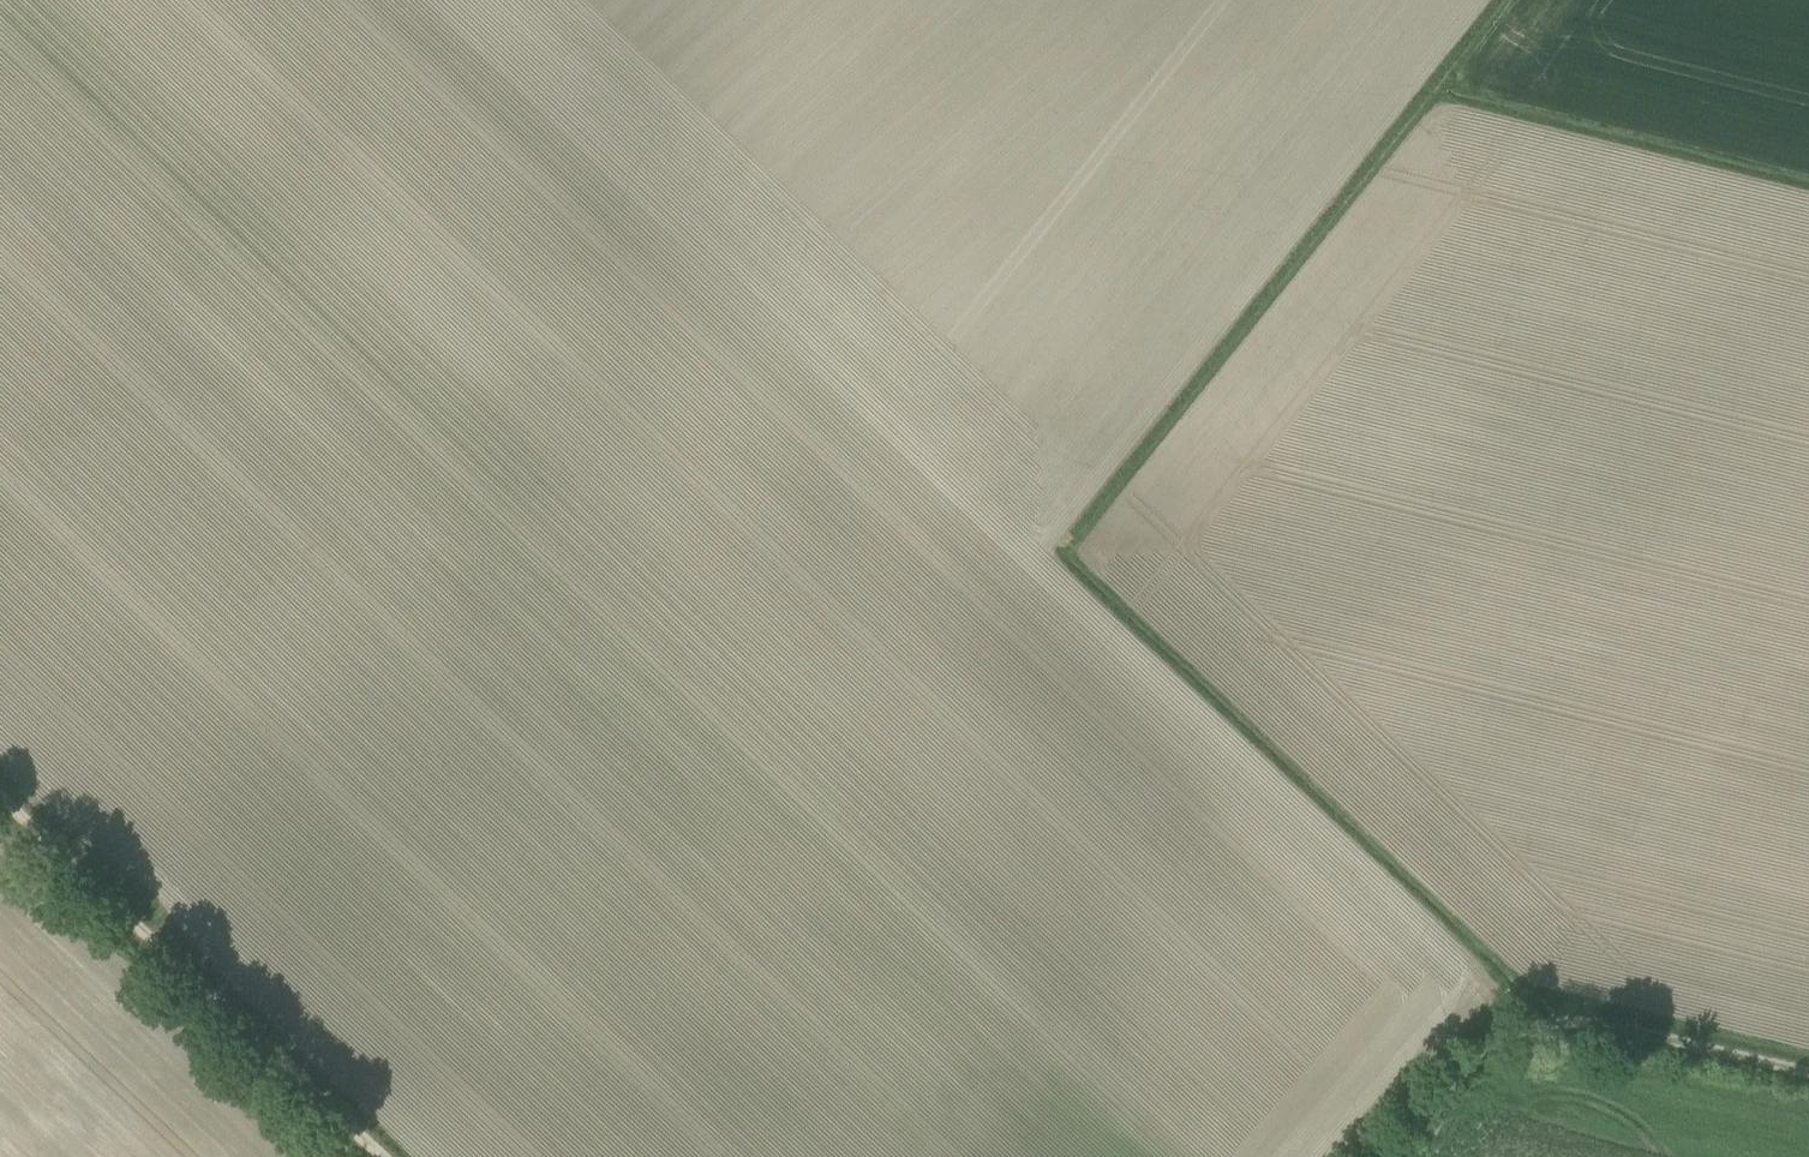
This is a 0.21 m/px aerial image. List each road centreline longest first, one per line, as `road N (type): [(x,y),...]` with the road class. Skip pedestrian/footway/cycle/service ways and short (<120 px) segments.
road 1 (track): [(0,803),(372,1156)]
road 2 (track): [(1808,1079),(1578,1023),(1509,1035),(1388,1156)]

